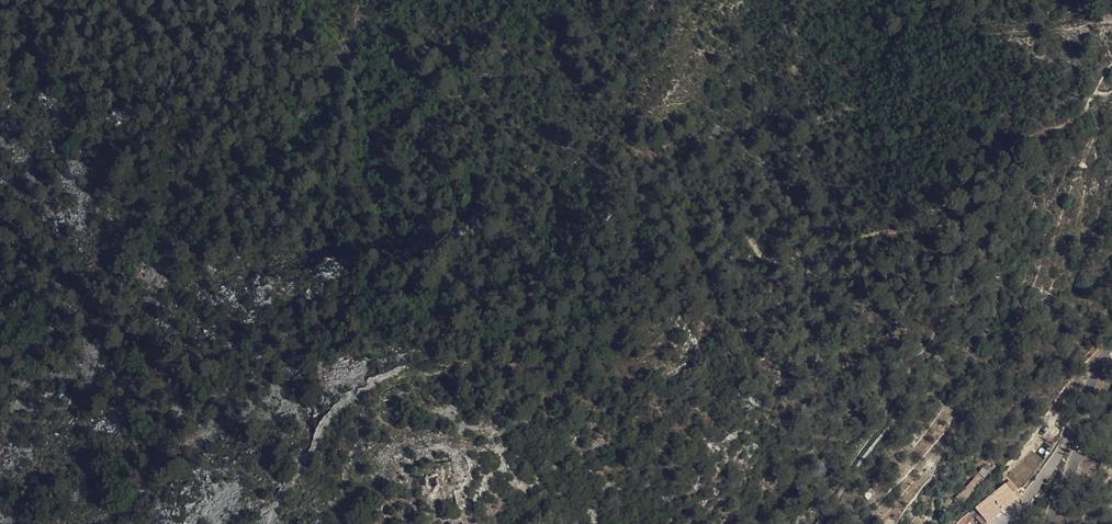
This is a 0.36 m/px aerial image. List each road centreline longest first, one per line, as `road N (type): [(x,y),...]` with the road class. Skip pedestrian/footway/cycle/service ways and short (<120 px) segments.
road 1 (unclassified): [(1111,331),(1048,523)]

